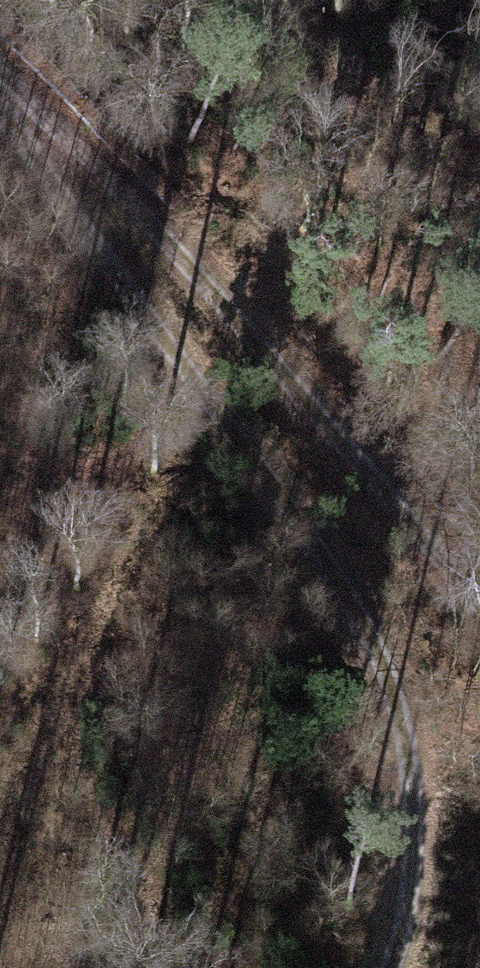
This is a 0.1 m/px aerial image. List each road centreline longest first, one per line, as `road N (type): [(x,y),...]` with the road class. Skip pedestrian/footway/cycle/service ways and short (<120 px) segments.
road 1 (track): [(390,967),(411,850),(406,725),(349,590),(142,312),(0,102)]
road 2 (track): [(0,78),(155,213),(479,612)]

